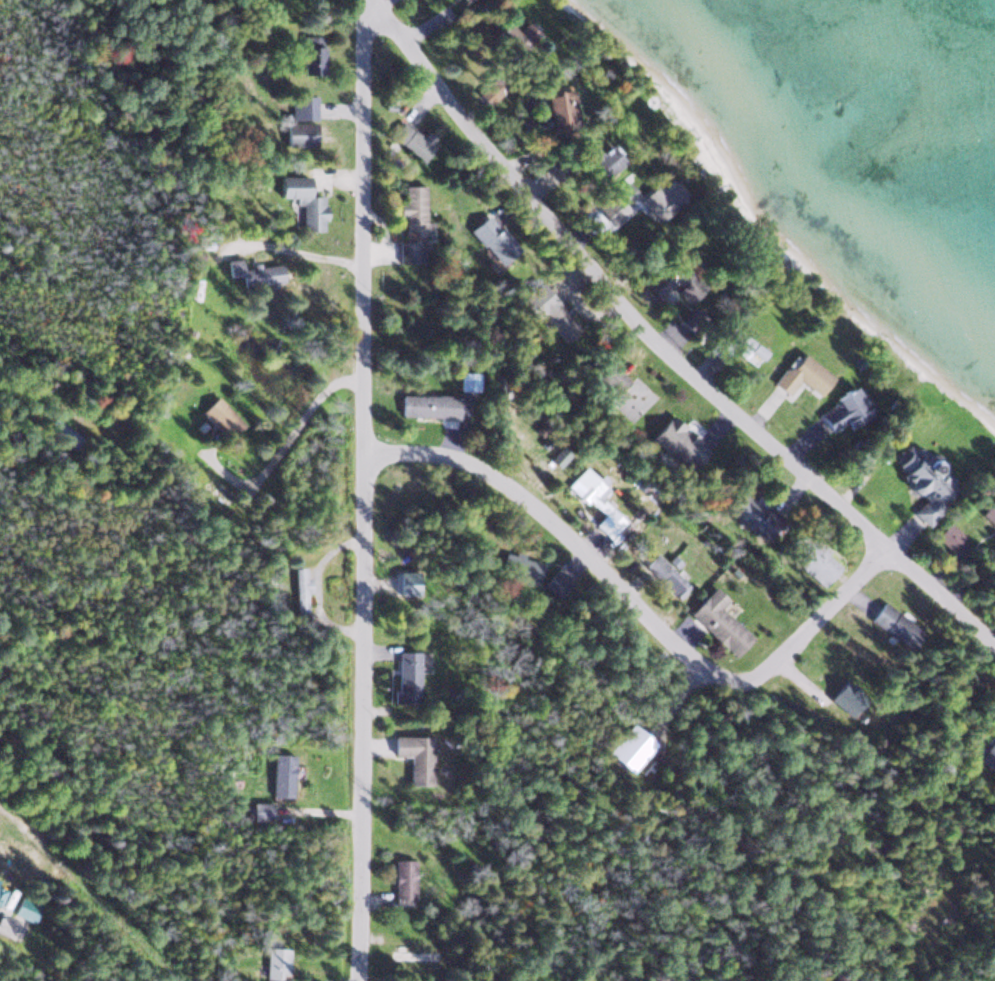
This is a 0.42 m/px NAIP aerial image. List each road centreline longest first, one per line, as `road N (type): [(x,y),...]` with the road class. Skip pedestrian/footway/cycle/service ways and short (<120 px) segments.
road 1 (residential): [(361,980),(364,11)]
road 2 (residential): [(362,0),(686,373),(856,508),(886,554),(994,644)]
road 3 (residential): [(886,554),(750,680),(735,681),(715,677),(473,462),(416,452),(365,458)]
road 4 (residential): [(361,266),(236,244),(215,251),(192,296)]

